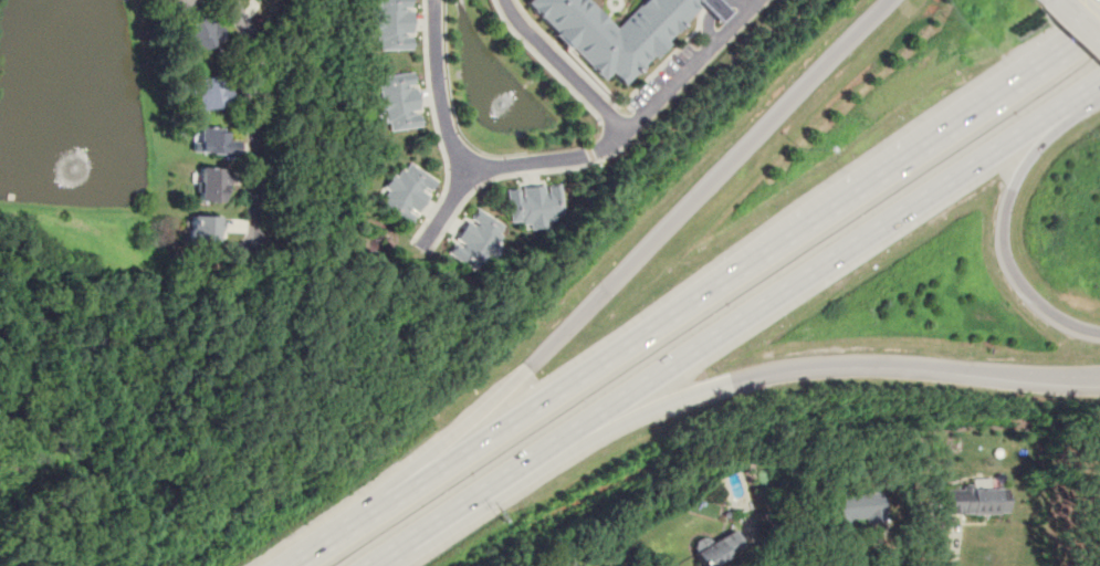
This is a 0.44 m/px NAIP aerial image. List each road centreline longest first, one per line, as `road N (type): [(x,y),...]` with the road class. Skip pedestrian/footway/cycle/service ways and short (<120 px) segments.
road 1 (motorway): [(579,424),(1076,99)]
road 2 (motorway): [(1099,33),(625,348)]
road 3 (residential): [(756,0),(600,149),(476,167),(450,138),(437,0)]
road 4 (motorway): [(889,0),(527,367)]
road 5 (motorway): [(731,378),(862,360),(1099,377)]
road 6 (motorway): [(625,348),(404,493)]
road 7 (motorway): [(367,565),(579,424)]
road 8 (residential): [(230,0),(260,55),(254,238)]
road 9 (motorway): [(1099,331),(1054,312),(1025,281),(1008,232),(1014,188)]
road 10 (residential): [(627,132),(505,0)]
road 11 (motorway): [(527,367),(404,493)]
road 12 (motorway): [(579,424),(731,378)]
road 13 (motorway): [(404,493),(295,565)]

